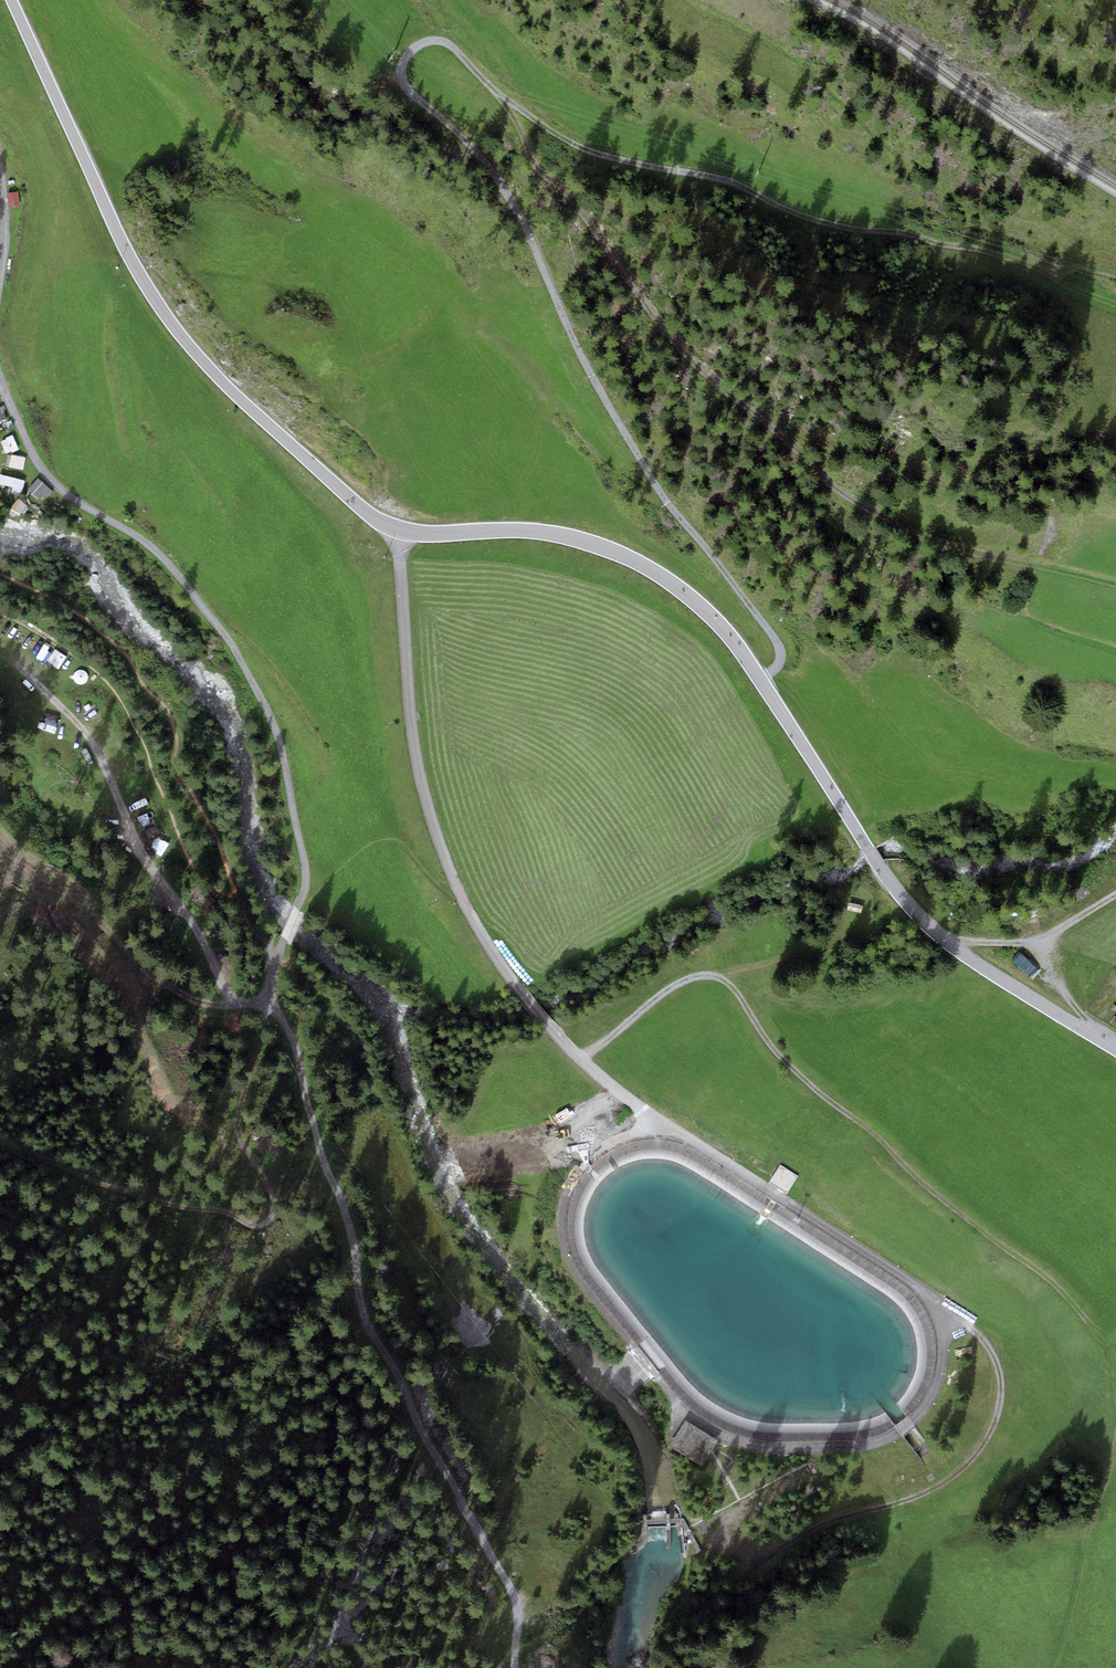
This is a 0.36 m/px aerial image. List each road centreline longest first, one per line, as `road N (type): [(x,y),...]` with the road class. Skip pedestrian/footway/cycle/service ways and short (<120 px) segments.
road 1 (secondary): [(1115,1049),(969,958),(913,910),(735,643),(674,585),(565,536),(389,526),(238,397),(185,342),(139,274),(11,0)]
road 2 (track): [(1084,1544),(1112,1456),(1113,1372),(1101,1338),(1059,1290),(814,1091),(725,979),(692,976),(584,1061)]
road 3 (track): [(491,87),(704,375),(886,516),(980,555),(1115,584)]
road 4 (track): [(761,681),(778,662),(776,642),(647,475),(587,368),(506,189),(468,136),(411,95),(407,62),(423,42),(446,41)]
road 5 (track): [(516,1667),(517,1606),(366,1320),(348,1209),(323,1163),(296,1045),(267,1003)]
road 6 (track): [(278,957),(305,876),(273,720),(236,651),(150,544),(47,474),(0,384)]
road 7 (track): [(896,1270),(966,1318),(997,1363),(993,1431),(964,1466),(927,1490),(843,1518),(799,1543),(740,1542),(688,1509)]
road 8 (track): [(267,1003),(239,1131),(271,1193),(270,1219),(260,1226),(228,1211),(112,1187),(0,1141)]
road 9 (track): [(267,1003),(236,1005),(182,908),(141,856),(109,771),(77,721),(12,660)]
road 10 (track): [(236,1005),(202,1004),(150,976),(95,914),(0,844)]
road 11 (track): [(1106,1042),(1049,976),(1038,945),(1115,894)]

